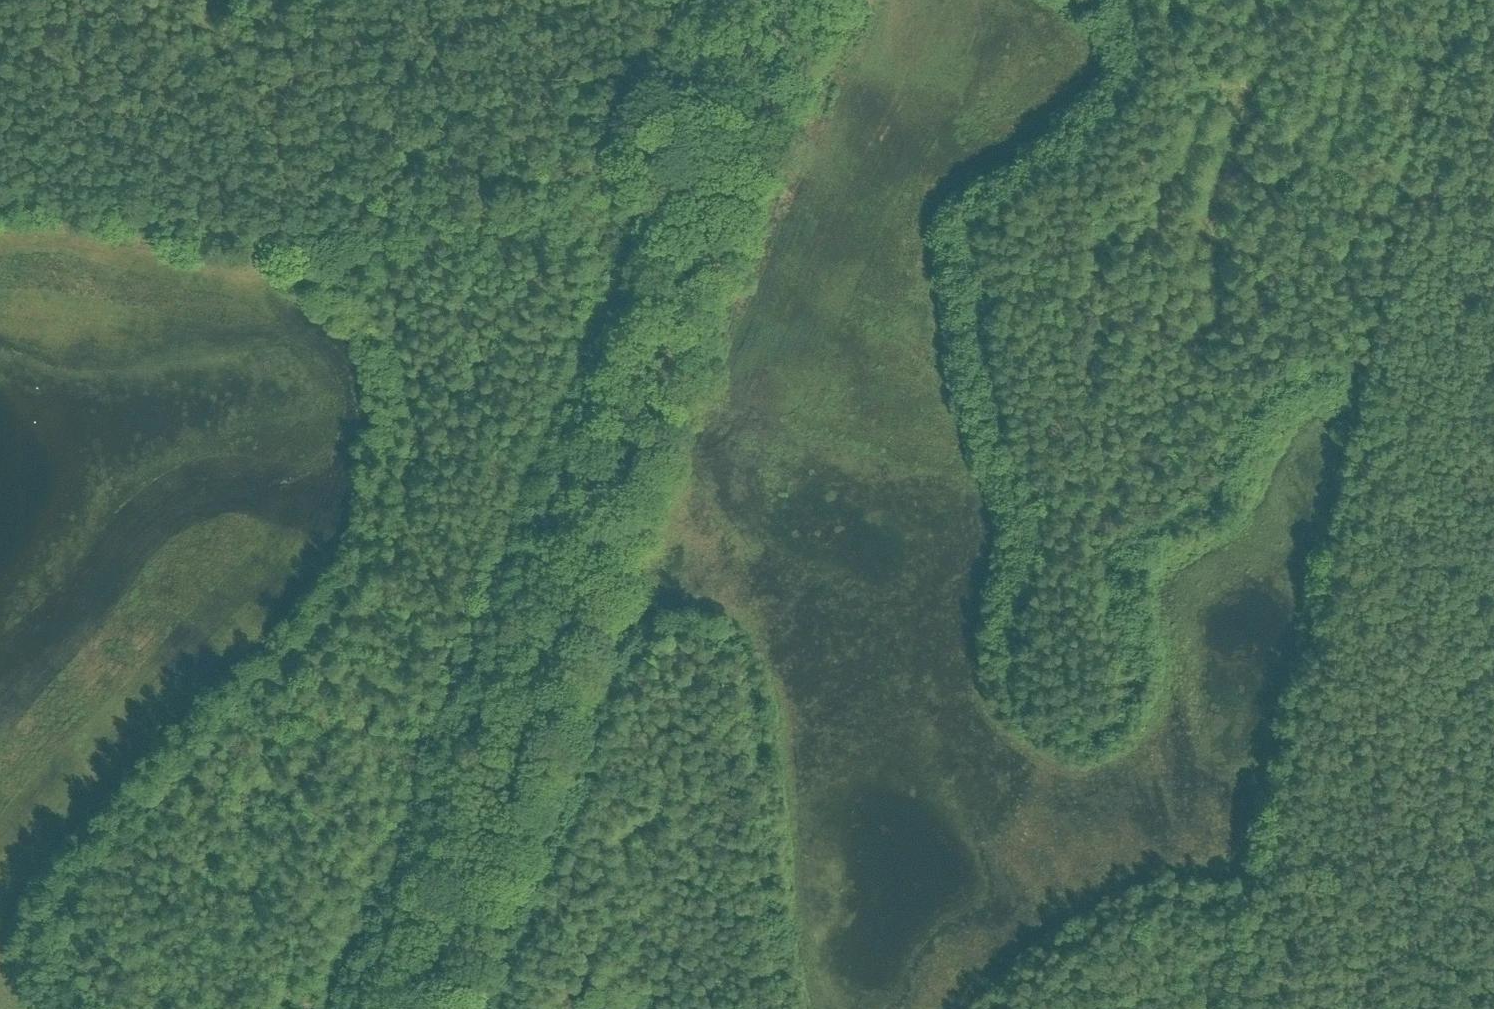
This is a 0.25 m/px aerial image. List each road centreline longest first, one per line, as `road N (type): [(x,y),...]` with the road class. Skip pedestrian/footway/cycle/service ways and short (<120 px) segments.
road 1 (track): [(803,0),(432,1008)]

